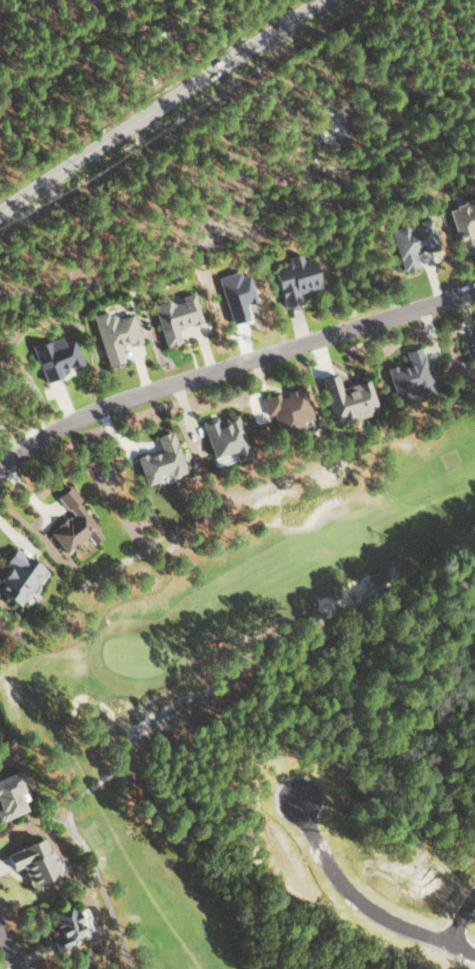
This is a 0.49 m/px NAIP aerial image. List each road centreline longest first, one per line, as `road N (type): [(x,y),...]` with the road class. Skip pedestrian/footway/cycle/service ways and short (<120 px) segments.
road 1 (residential): [(0,480),(94,413),(474,294)]
road 2 (tertiary): [(329,0),(0,216)]
road 3 (residential): [(474,953),(387,917),(352,893),(296,797)]

